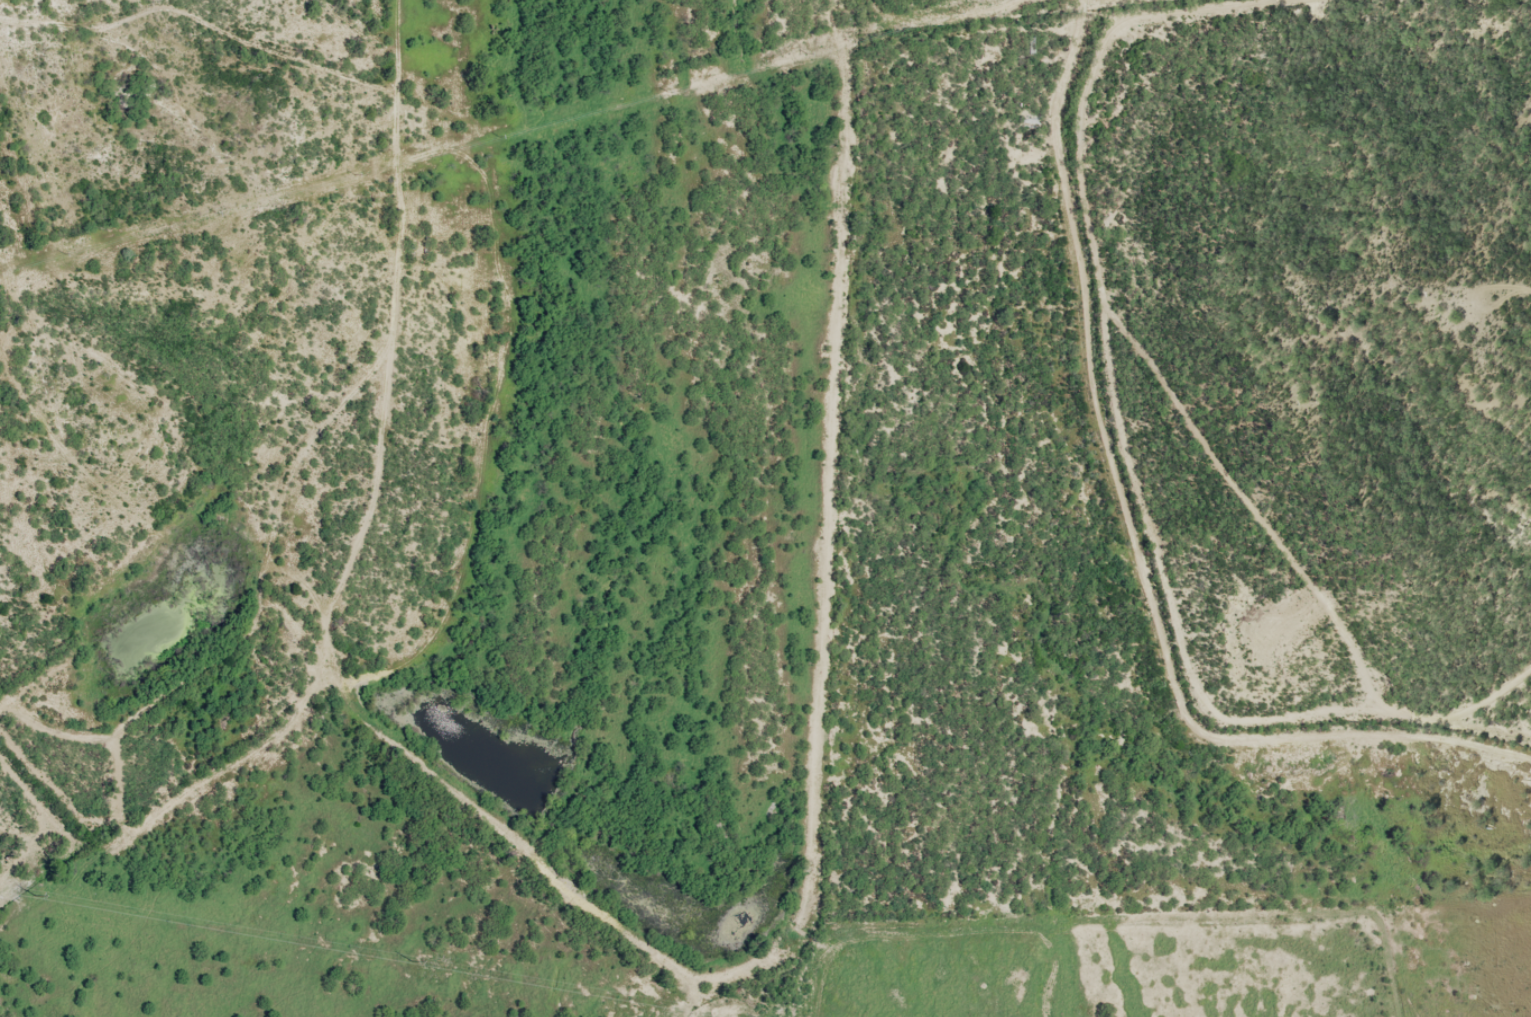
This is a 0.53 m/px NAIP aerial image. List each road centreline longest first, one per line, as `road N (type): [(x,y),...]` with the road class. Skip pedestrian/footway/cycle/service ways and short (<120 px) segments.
road 1 (residential): [(0,62),(45,82),(113,95),(169,92),(296,140),(355,145),(403,170),(416,303),(370,406),(388,486),(365,548),(342,579),(315,592)]
road 2 (residential): [(1530,770),(1407,736),(1237,742),(1212,733),(1153,585),(1127,465)]

